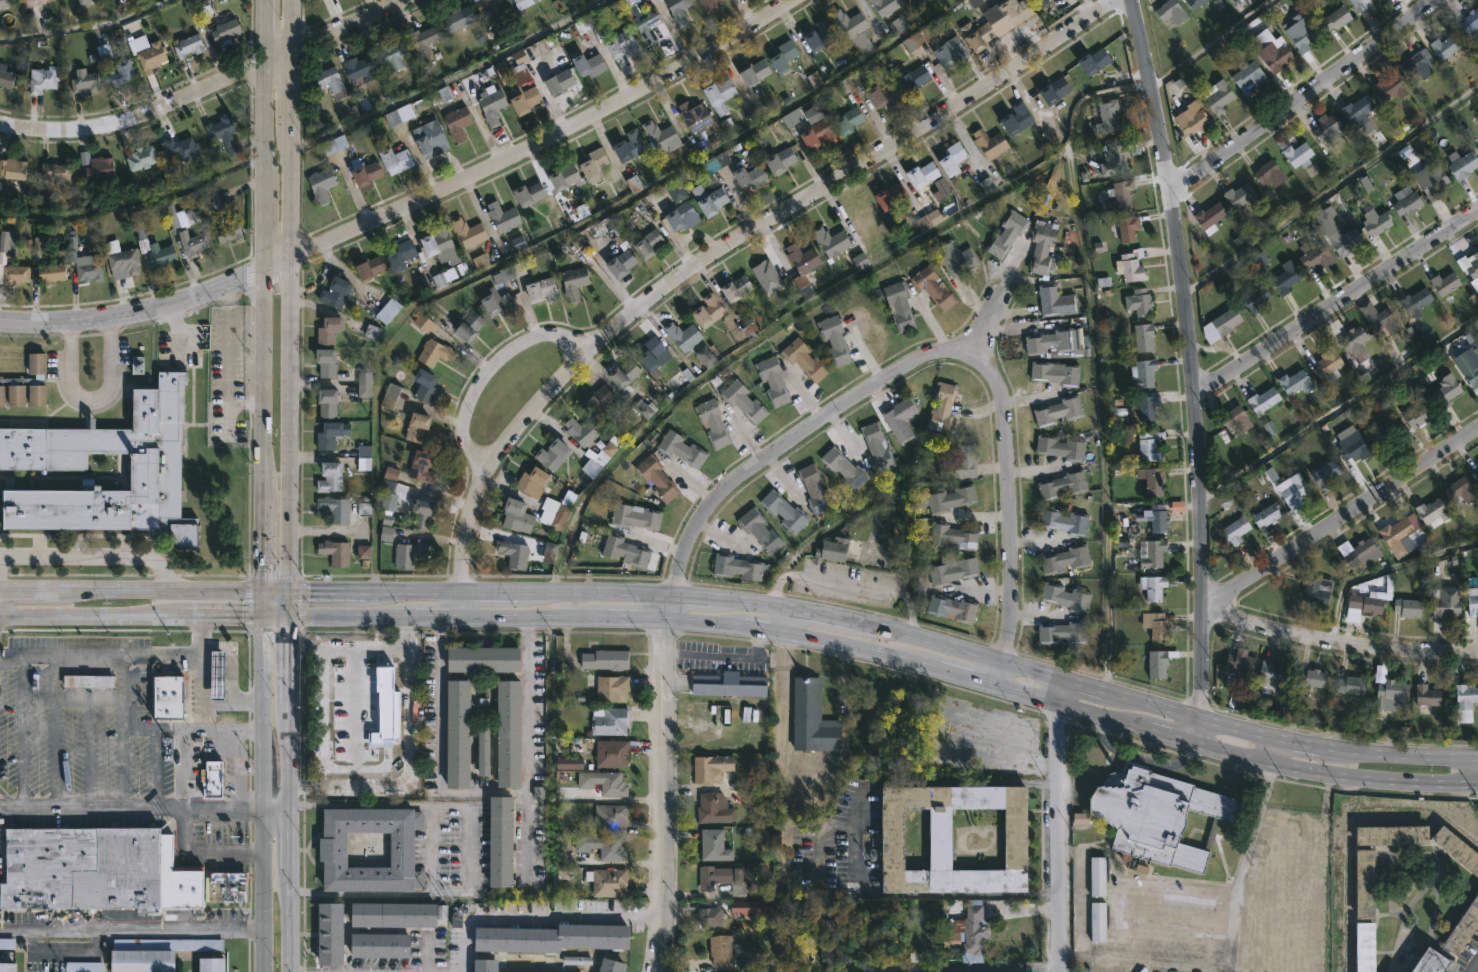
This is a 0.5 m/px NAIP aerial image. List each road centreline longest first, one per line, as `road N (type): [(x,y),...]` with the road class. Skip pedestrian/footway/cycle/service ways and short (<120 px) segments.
road 1 (primary): [(292,618),(773,627),(1199,744)]
road 2 (residential): [(1112,0),(705,259),(603,337),(490,468),(467,532),(460,594)]
road 3 (residential): [(991,685),(1008,623),(1008,432),(1001,393),(964,356),(891,375),(724,491),(696,524),(668,598)]
road 4 (tertiary): [(1202,605),(1183,294),(1133,0)]
road 5 (residential): [(802,0),(526,160),(291,266)]
road 6 (secondary): [(290,594),(291,130)]
road 7 (residential): [(668,598),(665,932),(655,971)]
road 8 (secondary): [(262,618),(262,971)]
road 9 (residential): [(1477,210),(1193,395)]
road 10 (residential): [(1477,429),(1202,605)]
road 11 (residential): [(1435,0),(1169,185)]
road 12 (residential): [(1060,681),(1062,971)]
road 13 (primary): [(1199,744),(1335,778),(1477,784)]
road 14 (residential): [(1477,653),(1338,644),(1202,605)]
road 15 (residential): [(263,66),(120,123),(81,130),(0,121)]
road 16 (tertiary): [(0,322),(123,314),(265,277)]
road 17 (secondary): [(265,277),(264,509)]
road 18 (primary): [(1060,681),(841,621)]
road 19 (residential): [(592,348),(549,335),(499,363),(465,424),(470,449),(490,468)]
road 20 (primary): [(263,594),(43,593)]
road 21 (residential): [(862,895),(1061,893)]
road 22 (residential): [(1058,782),(865,787)]
road 23 (primary): [(0,618),(182,618)]
road 24 (primary): [(1264,740),(1104,693)]
road 25 (primary): [(1477,755),(1319,750)]
road 26 (primary): [(668,598),(514,594)]
road 27 (residential): [(920,971),(1062,968)]
road 28 (tertiary): [(1199,744),(1202,605)]
road 29 (residential): [(404,0),(291,51)]
road 30 (residential): [(964,356),(1020,248)]

